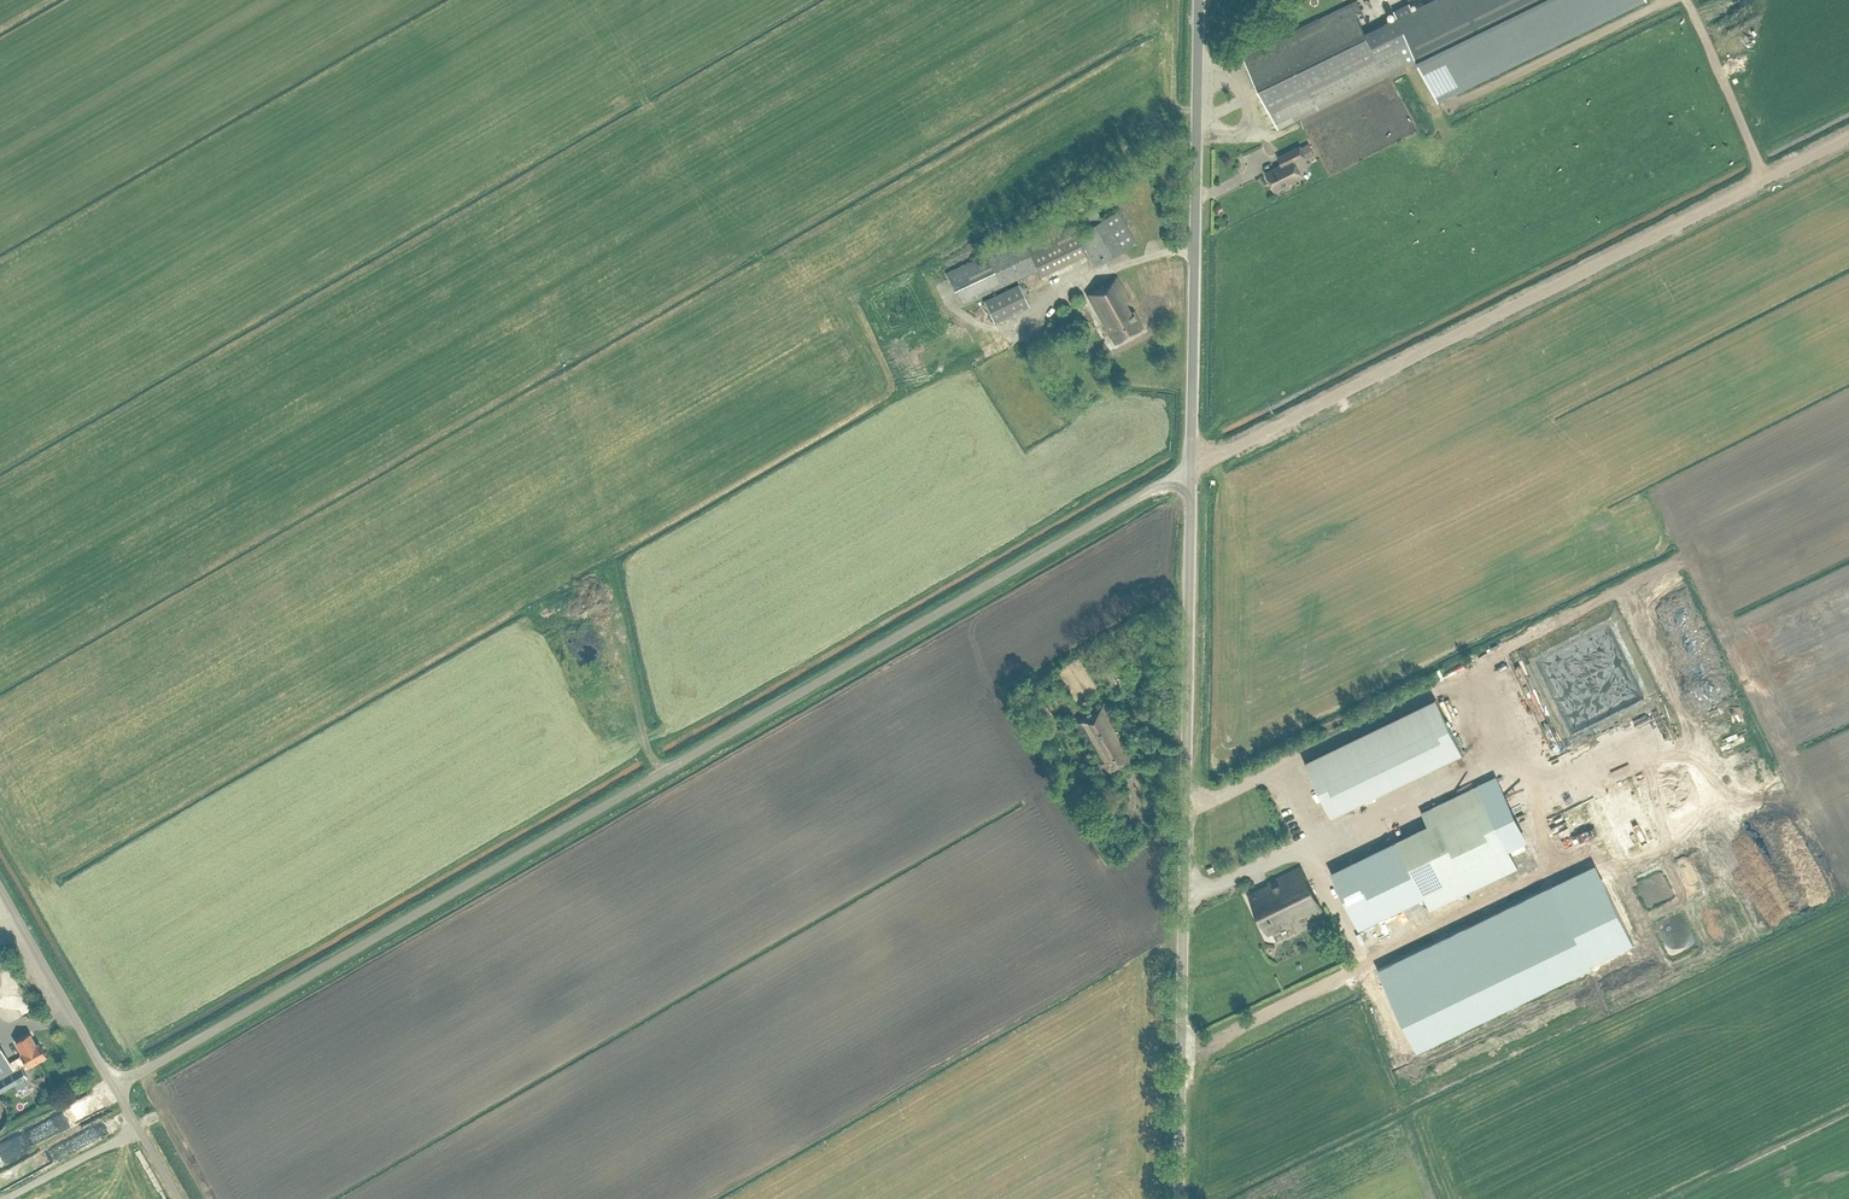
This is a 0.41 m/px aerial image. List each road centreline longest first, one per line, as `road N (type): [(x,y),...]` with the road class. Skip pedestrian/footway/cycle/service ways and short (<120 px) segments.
road 1 (unclassified): [(126,1079),(1190,468)]
road 2 (track): [(1190,468),(1848,133)]
road 3 (unclassified): [(1180,1198),(1190,468)]
road 4 (unclassified): [(1190,468),(1199,0)]
road 5 (unclassified): [(126,1079),(0,864)]
road 6 (unclassified): [(196,1198),(126,1079)]

